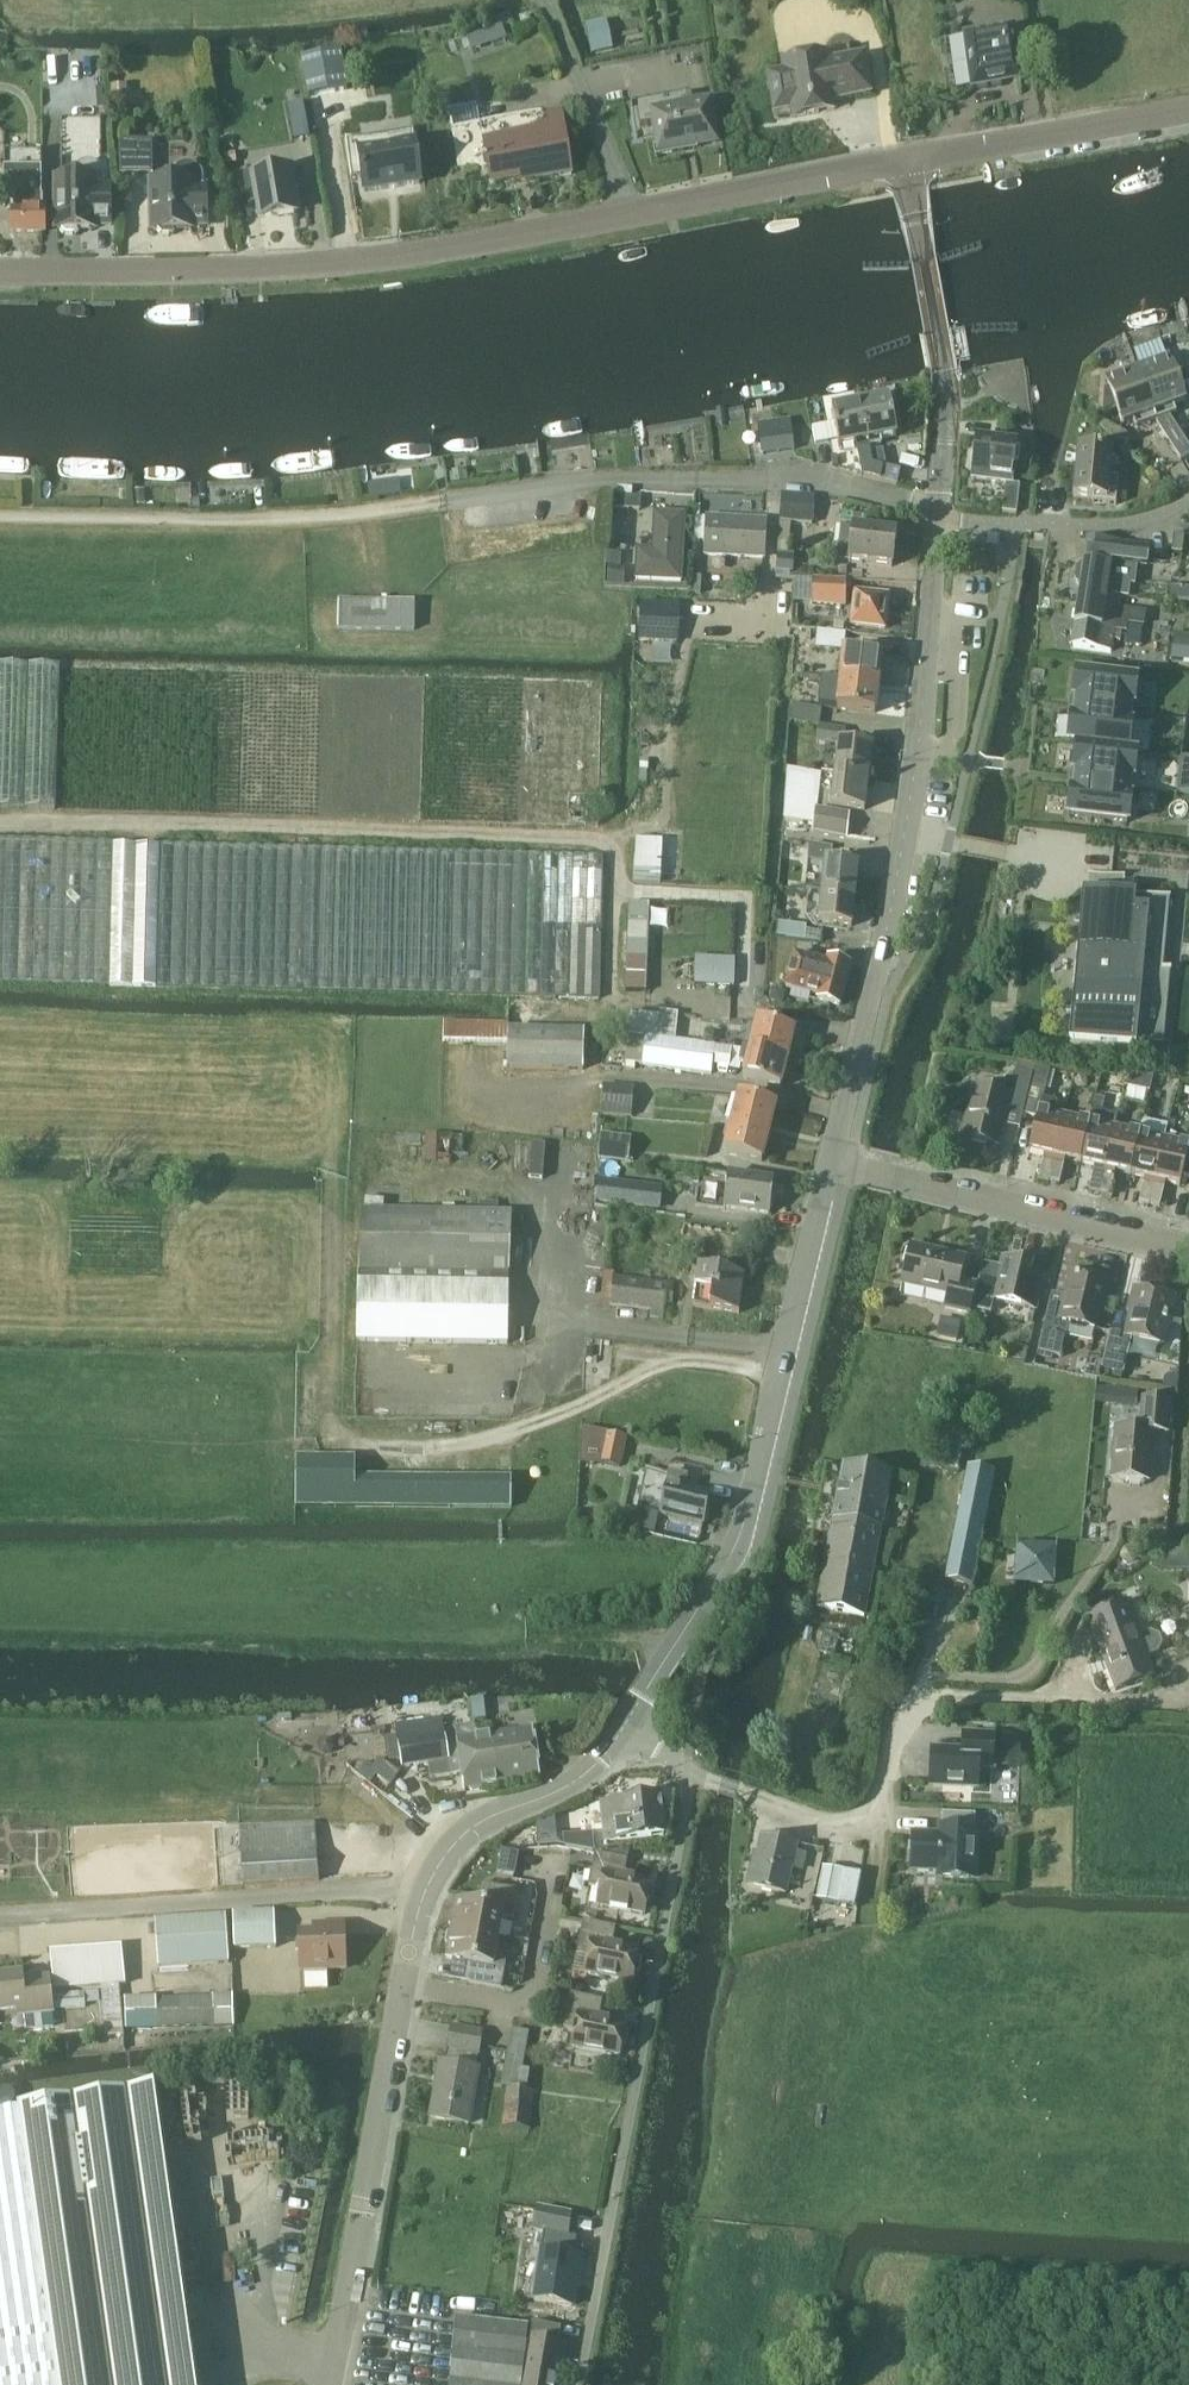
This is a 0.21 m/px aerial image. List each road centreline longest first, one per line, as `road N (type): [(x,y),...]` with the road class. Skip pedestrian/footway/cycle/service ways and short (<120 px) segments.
road 1 (tertiary): [(904,160),(406,254),(160,275),(0,272)]
road 2 (residential): [(334,2384),(416,1925),(430,1889),(460,1839),(563,1789),(615,1740)]
road 3 (residential): [(835,1161),(901,868),(940,519)]
road 4 (residential): [(615,1740),(725,1572),(746,1520),(835,1161)]
road 5 (unclassified): [(447,504),(706,478),(862,492),(940,519)]
road 6 (track): [(0,523),(243,526),(447,504)]
road 7 (residential): [(835,1161),(1188,1248)]
road 8 (tertiary): [(904,160),(1188,110)]
road 9 (residential): [(708,1779),(809,1817),(850,1819),(876,1806),(904,1725)]
road 10 (unclassified): [(947,381),(904,160)]
road 11 (track): [(512,1642),(671,1653)]
road 12 (residential): [(940,519),(947,381)]

